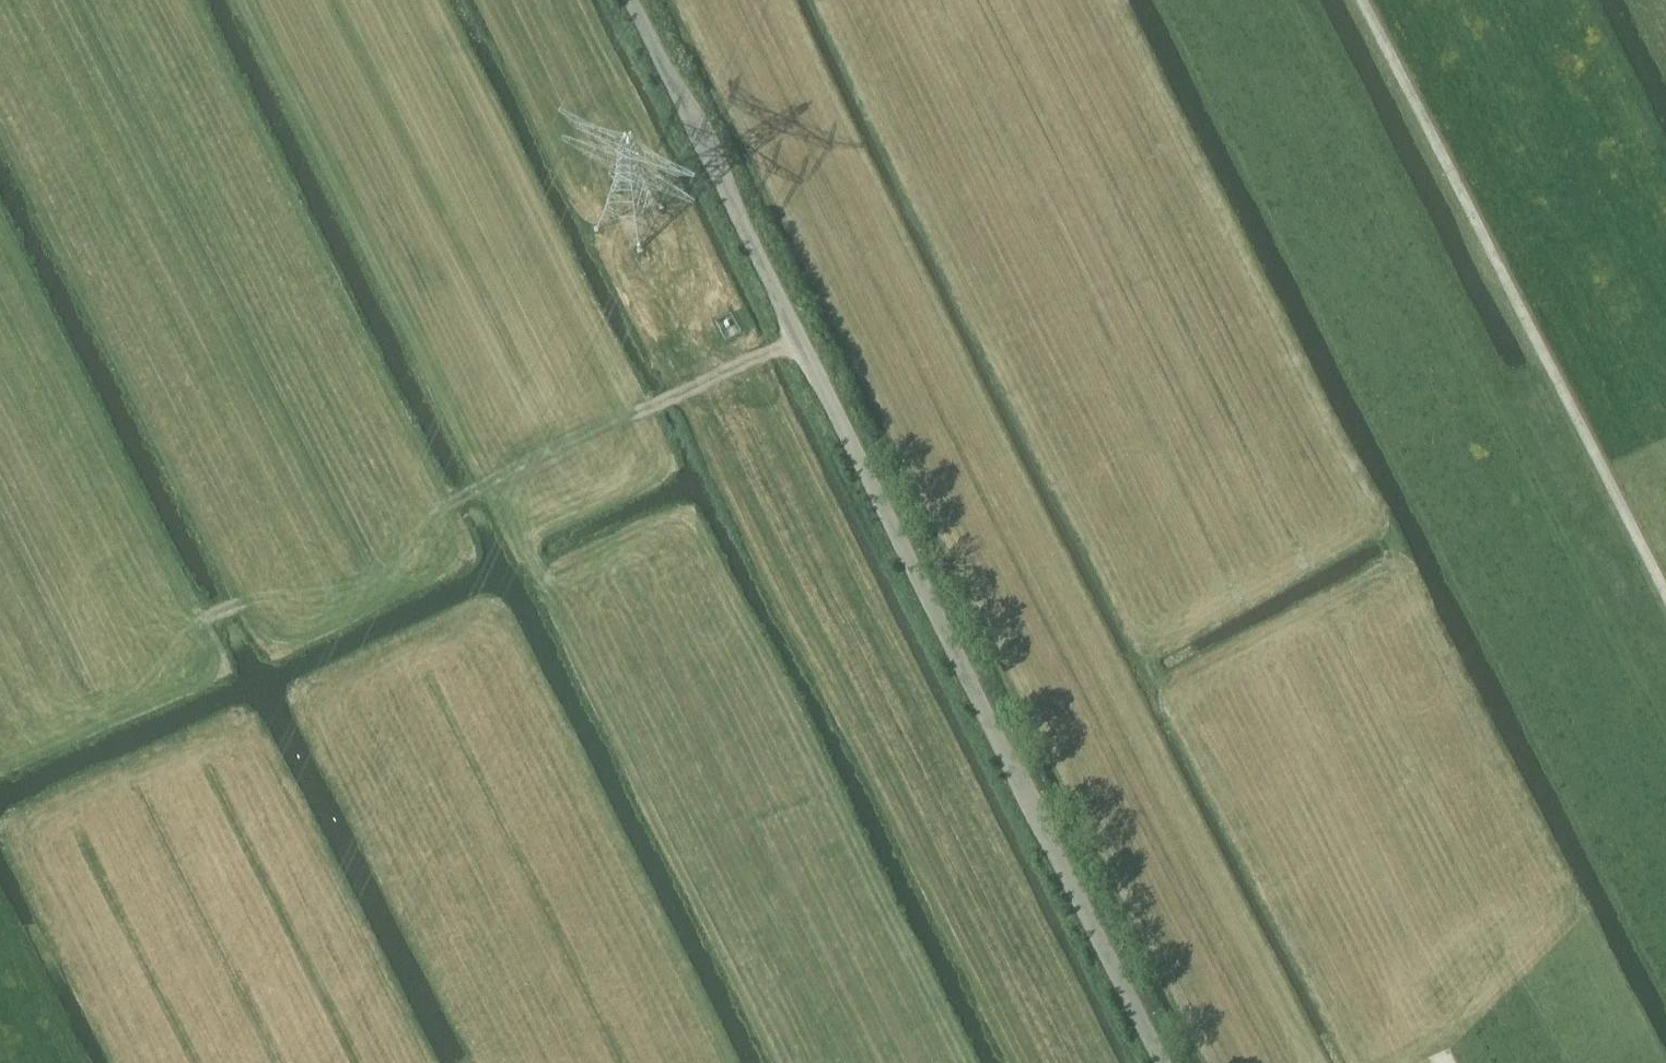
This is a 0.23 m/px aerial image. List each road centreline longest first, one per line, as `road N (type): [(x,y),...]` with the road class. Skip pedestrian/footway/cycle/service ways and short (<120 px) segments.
road 1 (unclassified): [(1166,1062),(629,0)]
road 2 (track): [(1665,596),(1363,0)]

